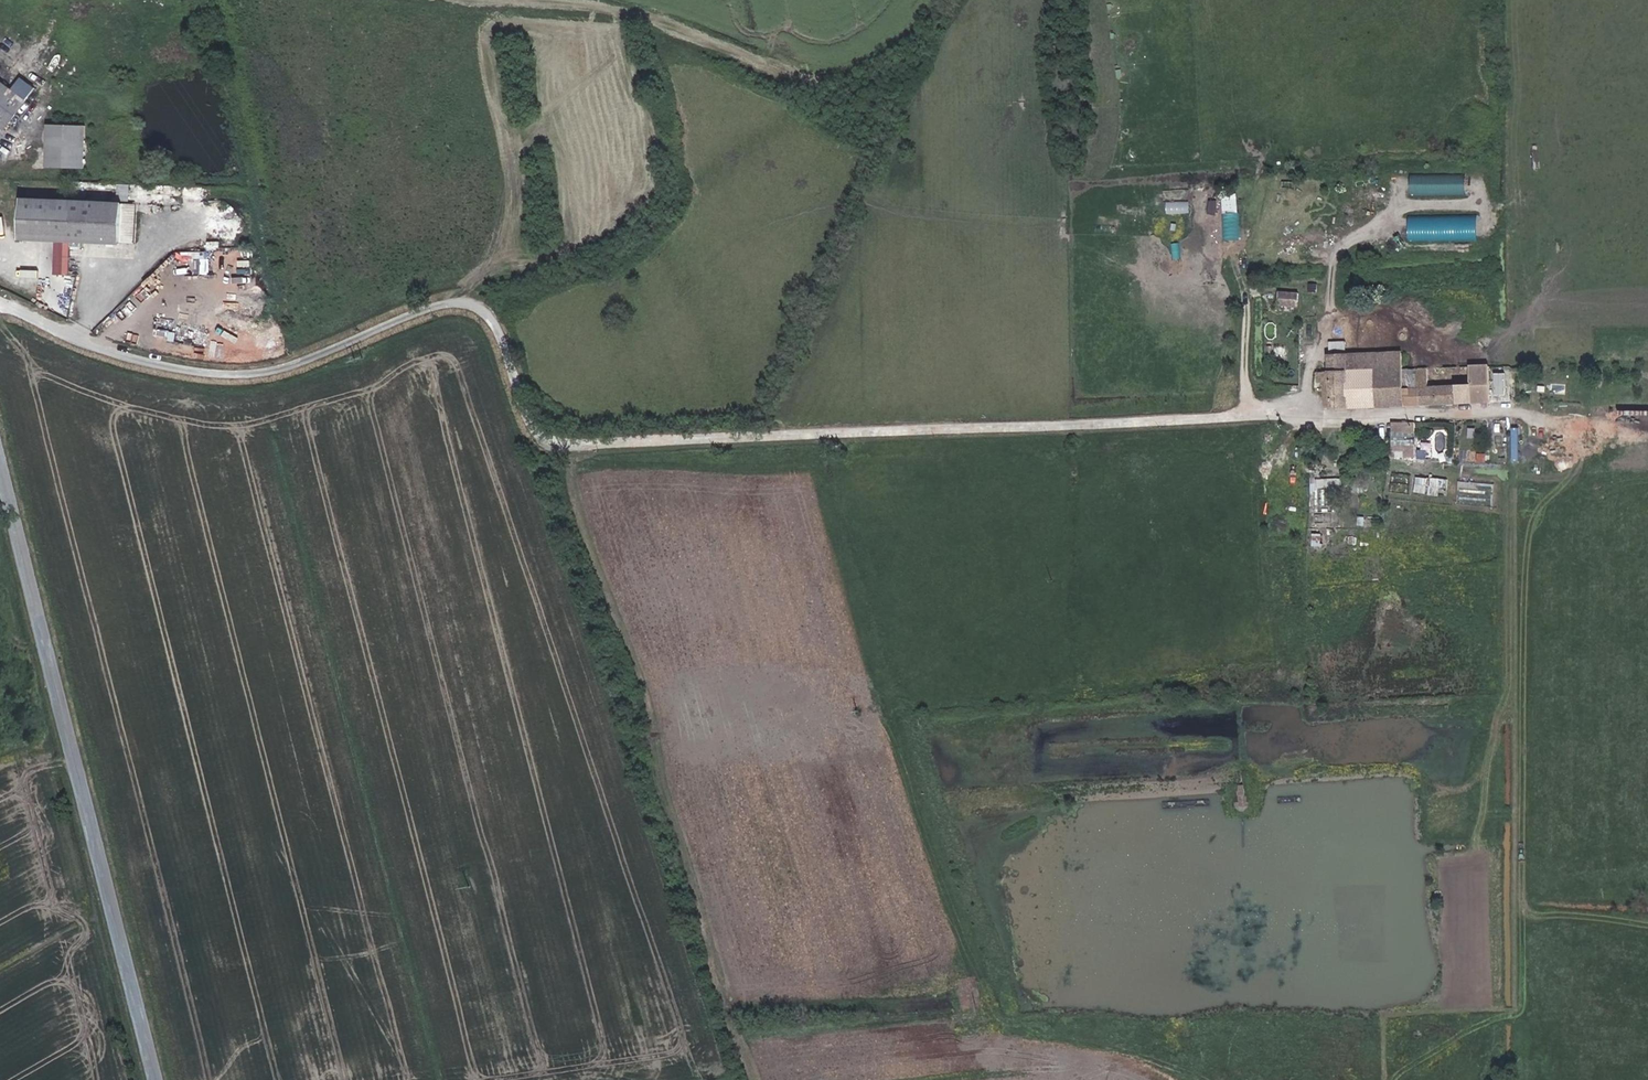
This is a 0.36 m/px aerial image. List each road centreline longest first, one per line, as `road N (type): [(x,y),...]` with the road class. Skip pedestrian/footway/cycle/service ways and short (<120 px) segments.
road 1 (residential): [(0,304),(124,364),(214,379),(287,378),(460,301),(488,312),(510,336),(534,432),(573,451),(1188,424),(1289,407)]
road 2 (tertiary): [(0,446),(114,847),(170,1079)]

